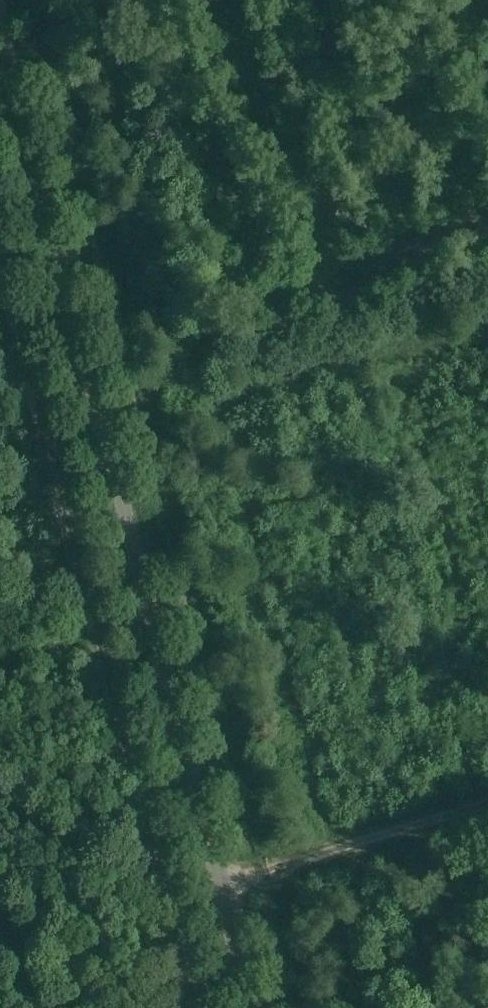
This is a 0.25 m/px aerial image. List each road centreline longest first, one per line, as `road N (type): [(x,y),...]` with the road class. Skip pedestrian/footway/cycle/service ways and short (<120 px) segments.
road 1 (tertiary): [(250,1007),(0,37)]
road 2 (track): [(212,1007),(0,134)]
road 3 (track): [(487,805),(218,885)]

